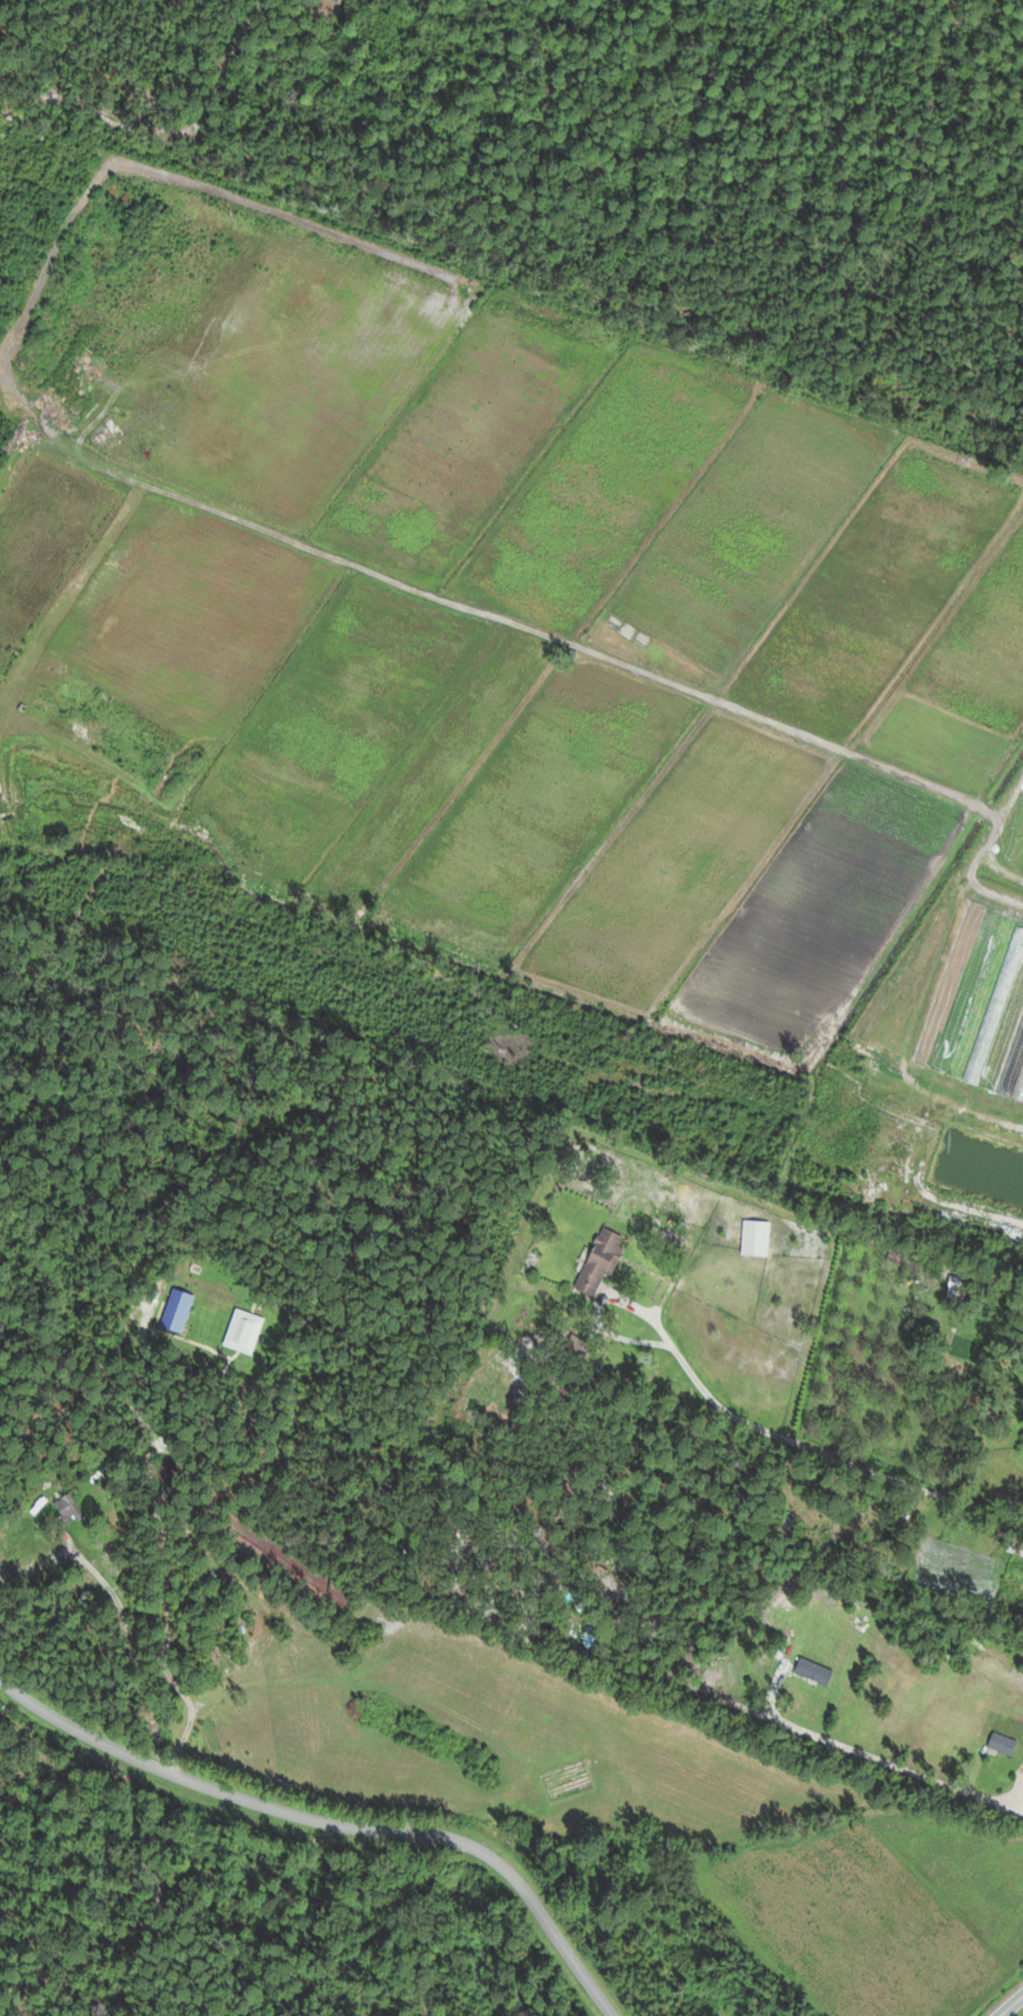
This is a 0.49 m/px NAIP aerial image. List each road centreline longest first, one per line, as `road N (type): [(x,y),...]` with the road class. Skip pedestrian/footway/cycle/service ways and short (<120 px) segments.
road 1 (residential): [(628,2015),(516,1883),(475,1849),(423,1833),(309,1819),(216,1791),(81,1735),(0,1681)]

